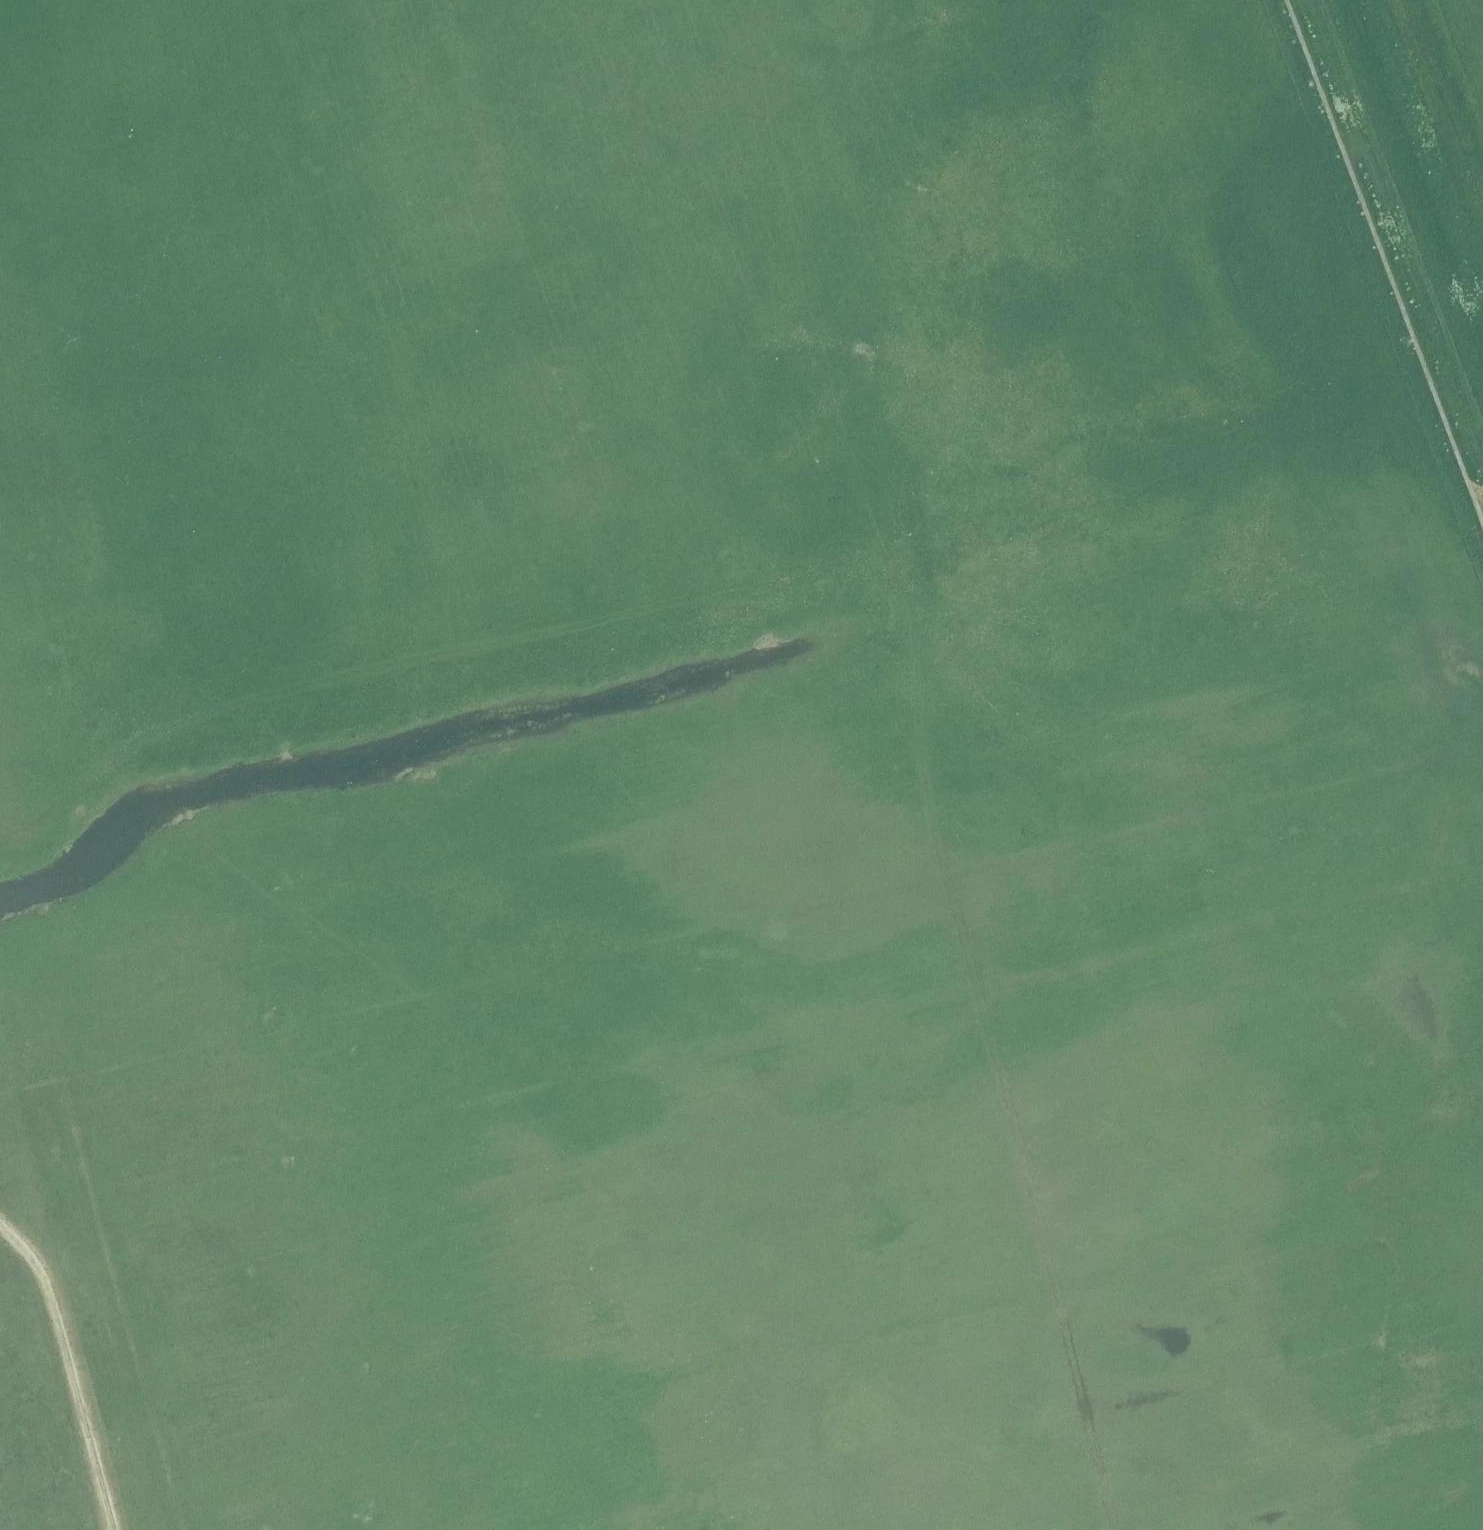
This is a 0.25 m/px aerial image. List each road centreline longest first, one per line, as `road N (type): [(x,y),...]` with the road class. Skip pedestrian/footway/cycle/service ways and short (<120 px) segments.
road 1 (track): [(0,1224),(49,1286),(113,1529)]

